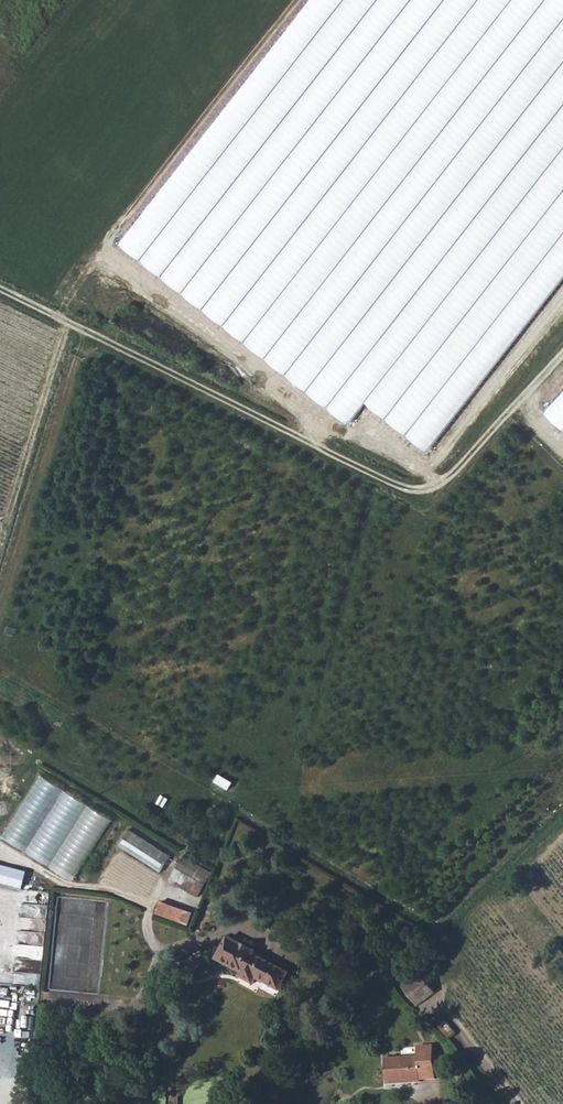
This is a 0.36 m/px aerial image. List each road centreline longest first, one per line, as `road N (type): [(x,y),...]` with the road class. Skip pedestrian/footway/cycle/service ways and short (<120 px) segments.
road 1 (track): [(0,290),(402,489),(435,489),(562,351)]

